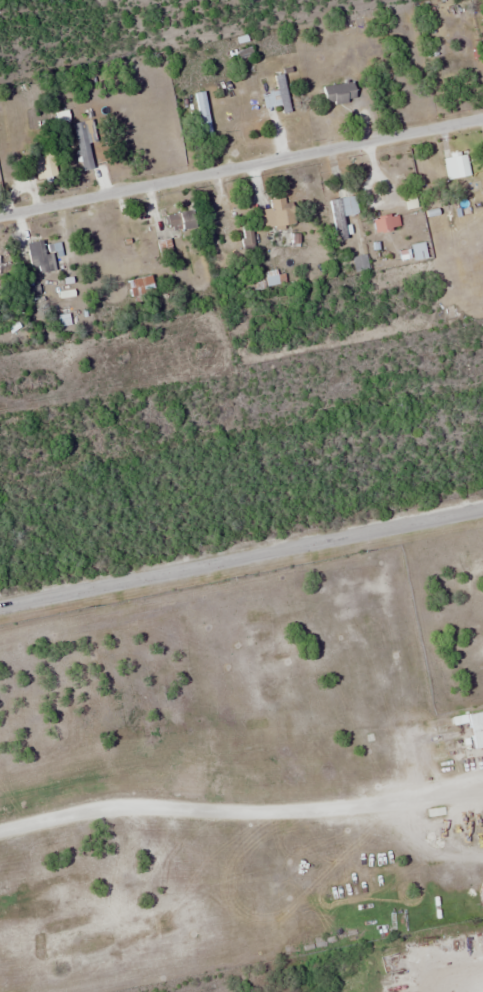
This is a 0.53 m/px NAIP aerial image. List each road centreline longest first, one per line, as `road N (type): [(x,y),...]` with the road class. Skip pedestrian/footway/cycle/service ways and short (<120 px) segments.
road 1 (residential): [(0,606),(482,509)]
road 2 (residential): [(0,216),(482,119)]

